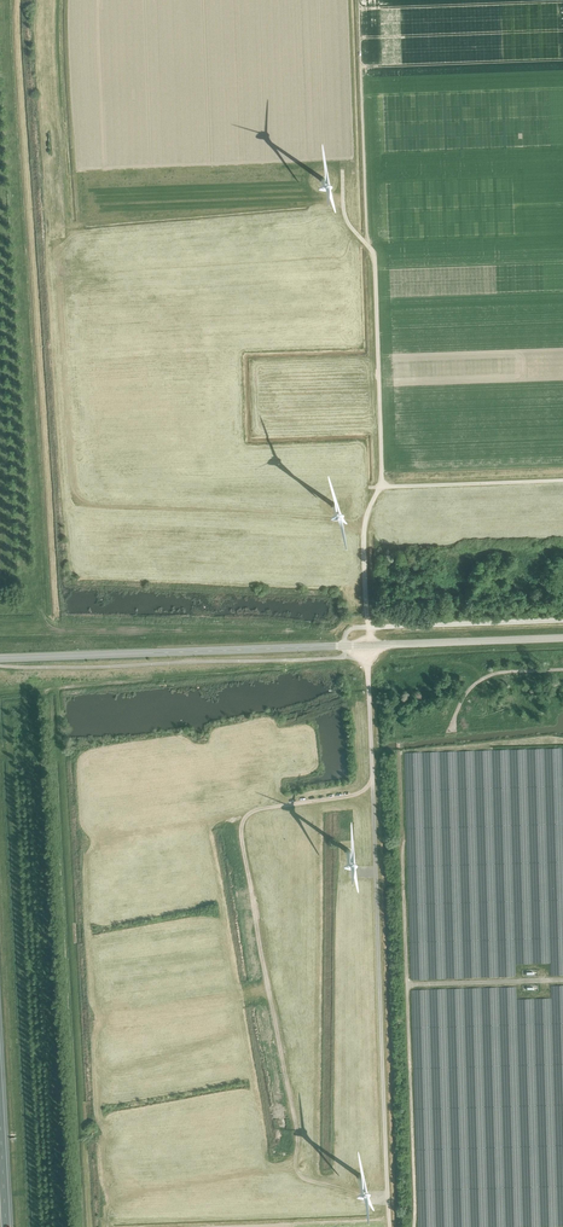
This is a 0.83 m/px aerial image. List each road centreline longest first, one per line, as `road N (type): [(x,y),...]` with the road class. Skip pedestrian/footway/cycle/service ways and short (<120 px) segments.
road 1 (tertiary): [(0,658),(562,638)]

